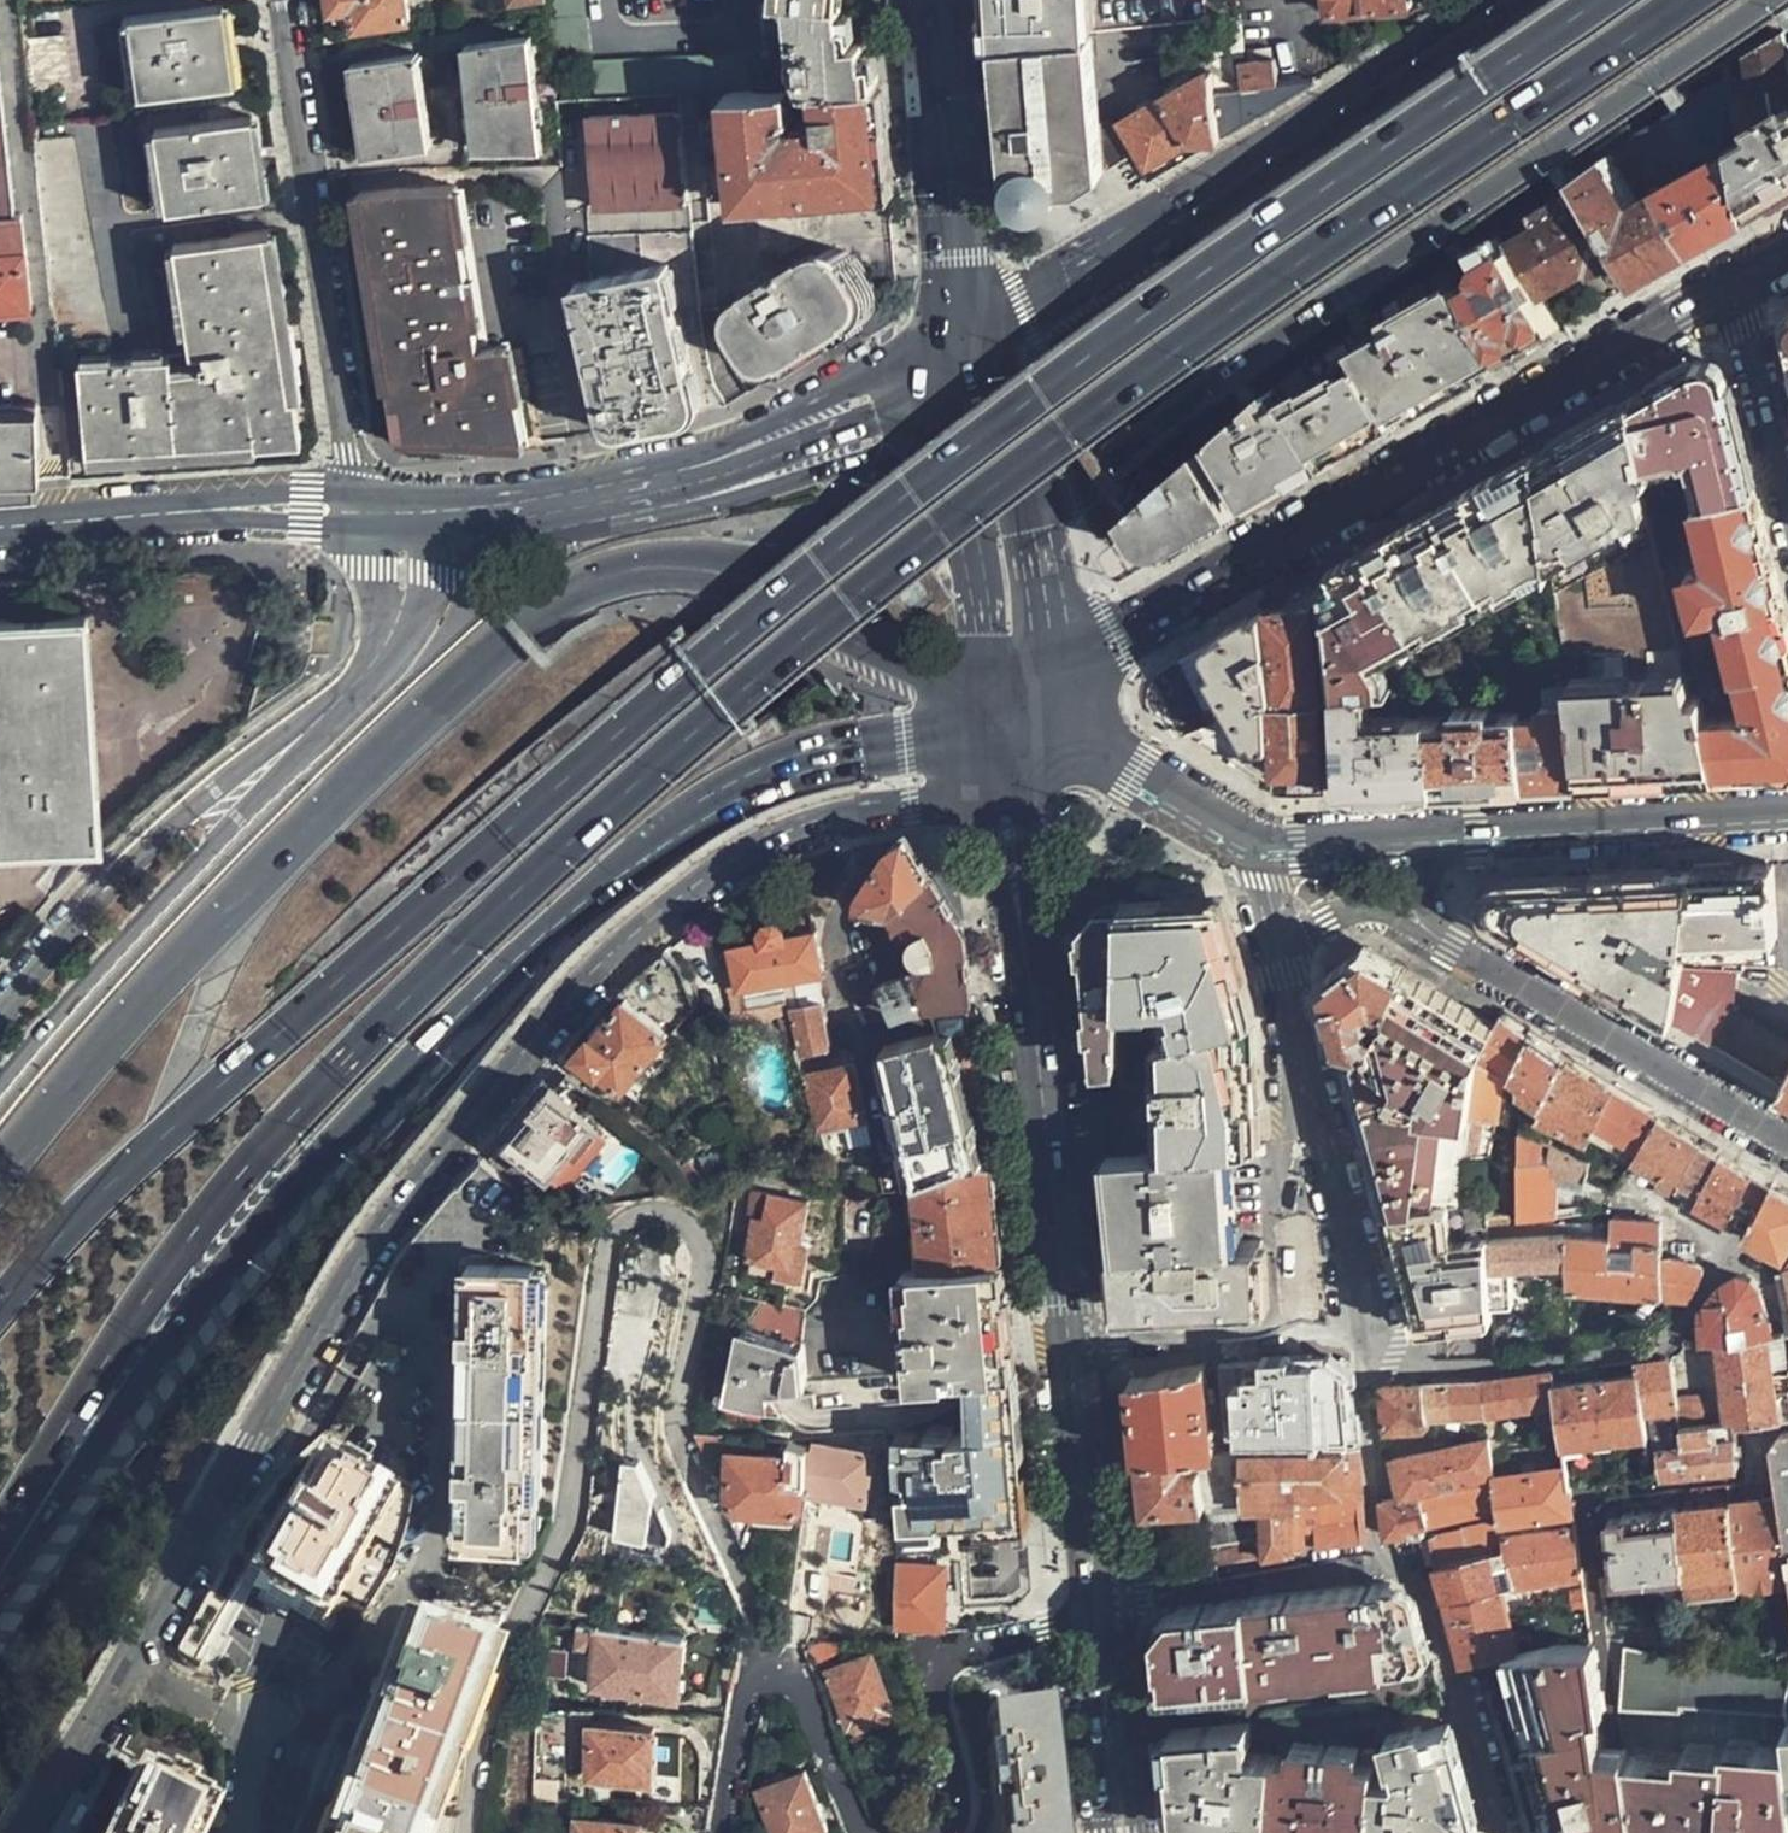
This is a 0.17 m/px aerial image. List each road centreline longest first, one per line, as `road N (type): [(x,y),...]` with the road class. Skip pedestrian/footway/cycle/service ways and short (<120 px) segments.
road 1 (trunk): [(9,1535),(161,1278),(282,1130),(494,919),(736,709),(1041,466),(1689,0)]
road 2 (trunk): [(1594,0),(993,432),(704,663),(227,1080),(0,1306)]
road 3 (trunk): [(9,1535),(311,1161),(461,1006),(614,870),(715,802),(790,769),(1020,718)]
road 4 (residential): [(470,1832),(513,1638),(572,1497),(606,1242),(637,1213),(664,1210),(684,1221),(703,1253),(680,1422),(774,1665)]
road 5 (tertiary): [(268,1425),(388,1217),(458,1124),(628,937),(757,845),(843,815),(911,805),(1020,718)]
road 6 (trunk): [(807,598),(729,573),(658,566),(590,585),(518,631),(168,975),(0,1178)]
road 7 (trunk): [(996,524),(1070,501),(1101,480),(1306,325),(1771,0)]
road 8 (tertiary): [(1729,290),(1135,625),(1020,718)]
road 9 (residential): [(254,1718),(327,1685),(414,1580),(440,1311),(389,1301),(307,1432),(268,1425)]
road 10 (residential): [(1281,942),(1363,1324),(1275,1325),(1069,1350)]
road 11 (primary): [(1020,718),(1069,1350)]
road 12 (residential): [(276,0),(353,511)]
road 13 (trunk): [(1528,0),(1196,228),(1115,245)]
road 14 (tertiary): [(0,1086),(286,763),(312,720)]
road 15 (residential): [(1483,5),(1115,245)]
road 16 (tertiary): [(312,720),(210,788),(123,869),(0,1017)]
road 17 (residential): [(1787,1139),(1433,932)]
road 18 (tertiary): [(639,487),(740,496),(906,448),(947,453),(989,476)]
road 19 (tertiary): [(967,344),(866,400),(639,487)]
road 20 (tertiary): [(353,511),(225,510),(0,529)]
road 21 (tertiary): [(1434,840),(1787,817)]
road 22 (primary): [(934,0),(967,344)]
road 23 (residential): [(1096,1620),(945,1664),(939,1692),(958,1803),(945,1832)]
road 24 (tertiary): [(131,1666),(268,1425)]
road 25 (primary): [(1069,1350),(1096,1620)]
road 26 (tertiary): [(1020,718),(1255,836)]
road 27 (trunk): [(1020,718),(807,598)]
road 28 (trunk): [(989,476),(929,572),(901,593),(864,603),(807,598)]
road 29 (tertiary): [(639,487),(481,518),(402,514)]
road 30 (tertiary): [(312,720),(365,673),(400,616),(402,514)]
road 31 (residential): [(1787,511),(1745,328),(1729,290)]
road 32 (primary): [(1096,1620),(1120,1832)]
road 33 (primary): [(996,524),(1020,718)]
road 34 (tertiary): [(32,1832),(131,1666)]
road 35 (residential): [(855,1832),(802,1688),(774,1665)]
road 36 (residential): [(774,1665),(747,1672),(724,1832)]
road 37 (tertiary): [(1255,836),(1298,846),(1434,840)]
road 38 (residential): [(1115,245),(967,344)]
road 39 (residential): [(1433,932),(1354,913),(1281,942)]
road 40 (primary): [(967,344),(989,476)]
road 41 (residential): [(131,1666),(254,1718)]

